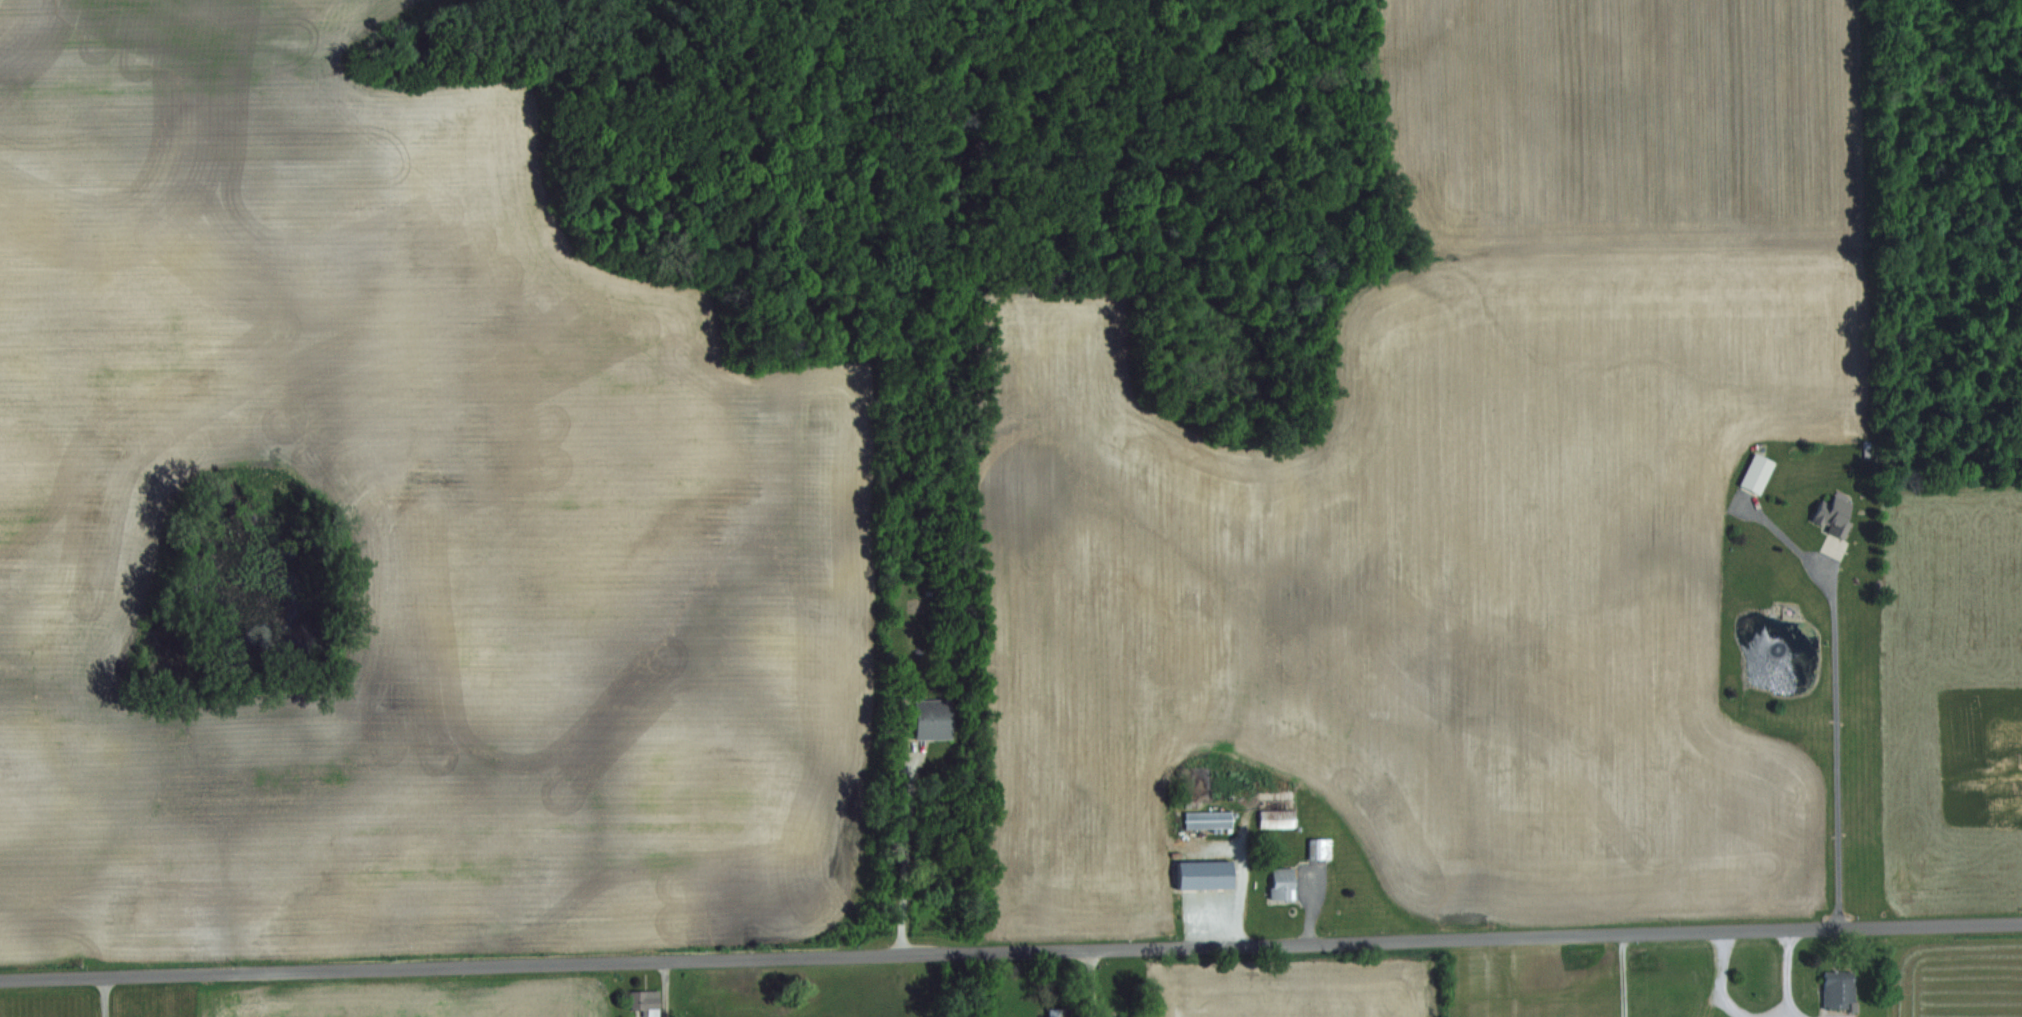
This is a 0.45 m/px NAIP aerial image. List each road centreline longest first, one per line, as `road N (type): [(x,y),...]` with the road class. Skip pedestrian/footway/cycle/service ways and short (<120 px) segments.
road 1 (residential): [(0,982),(2021,925)]

